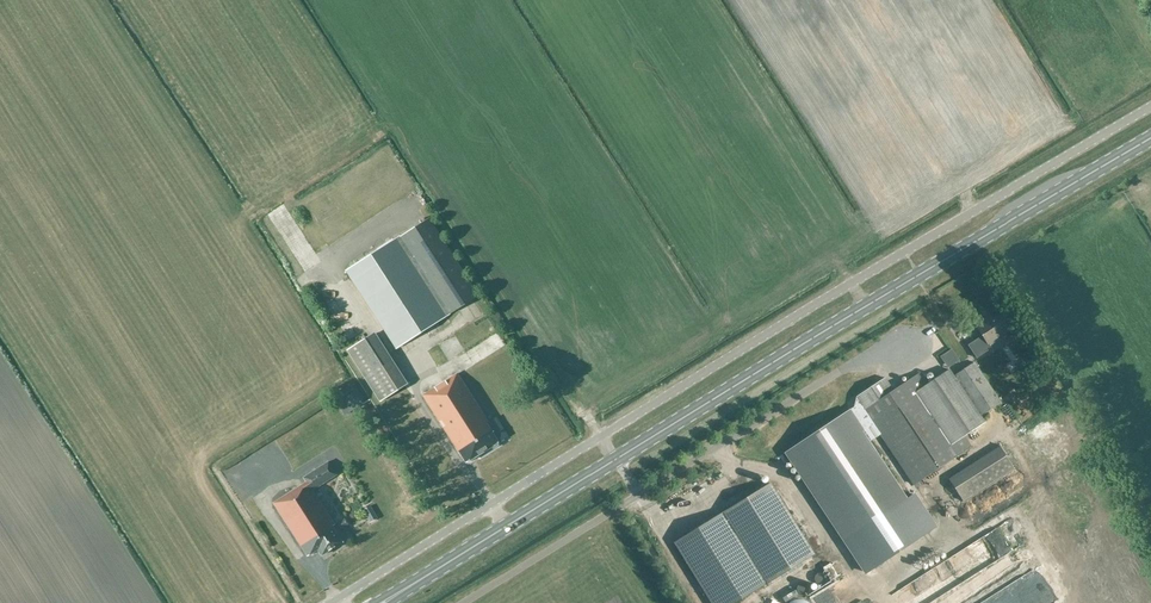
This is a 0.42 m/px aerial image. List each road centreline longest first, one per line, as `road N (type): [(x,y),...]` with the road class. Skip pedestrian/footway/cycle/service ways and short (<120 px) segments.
road 1 (unclassified): [(1150,108),(331,602)]
road 2 (primary): [(386,601),(1150,138)]

